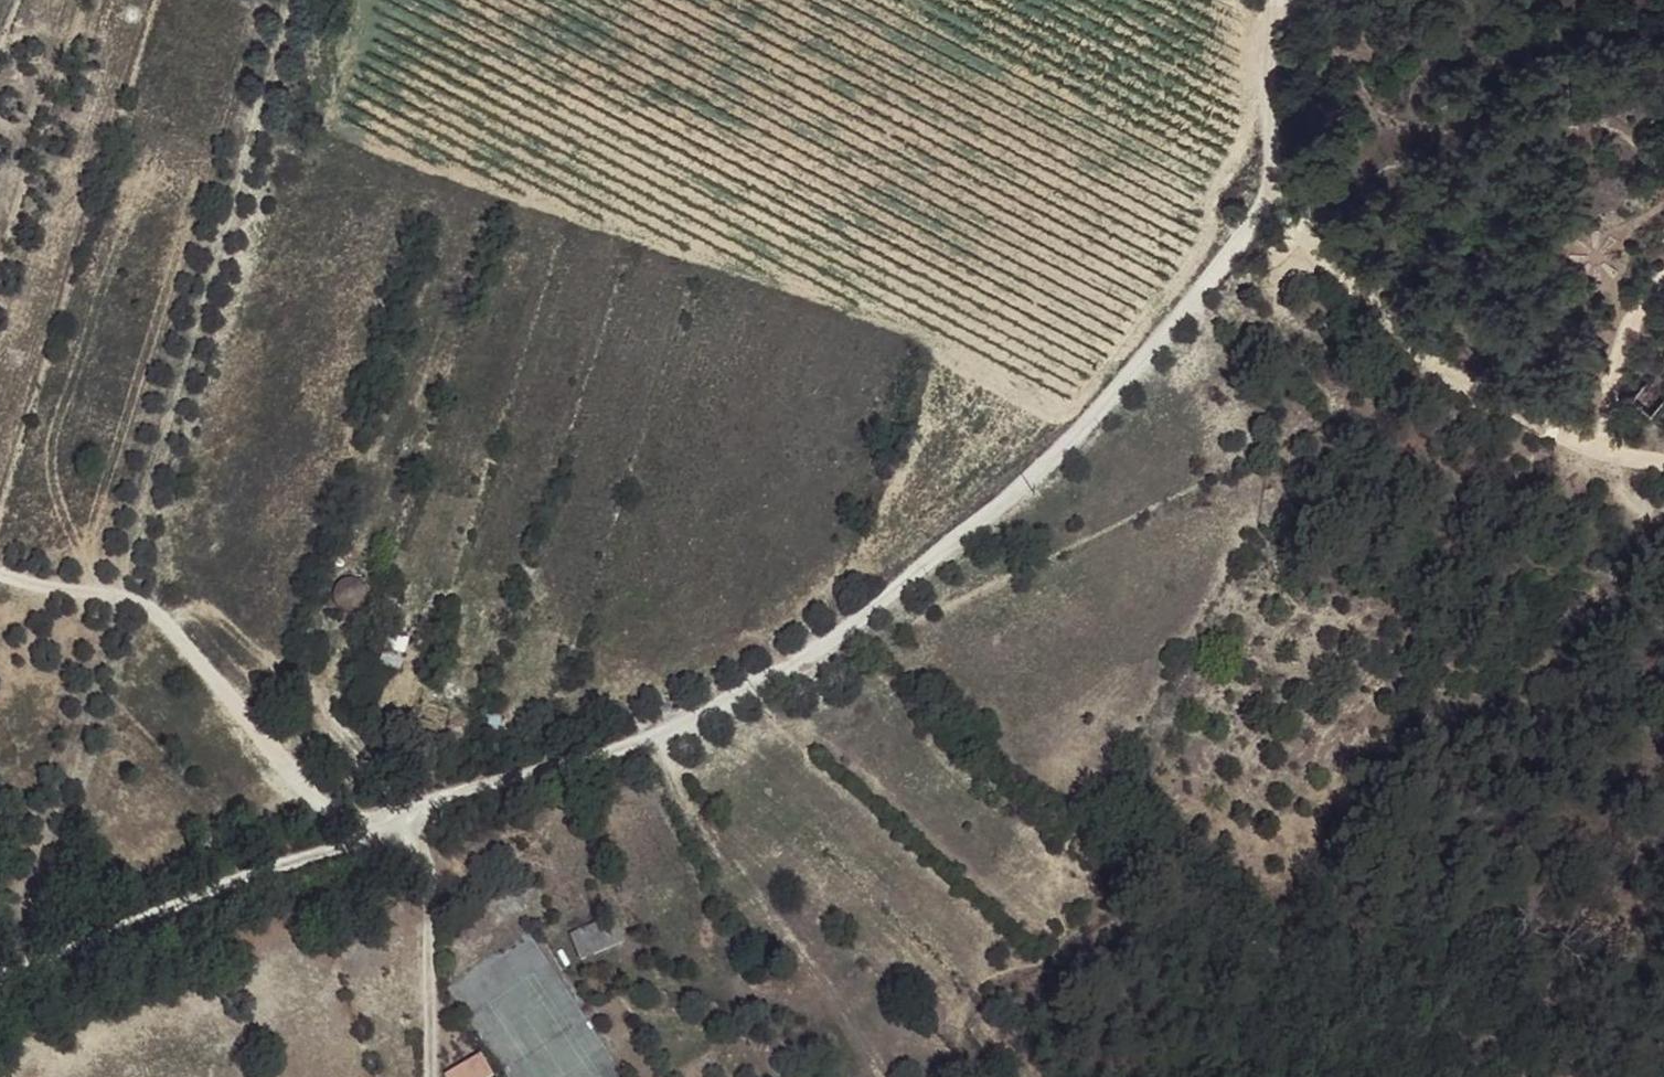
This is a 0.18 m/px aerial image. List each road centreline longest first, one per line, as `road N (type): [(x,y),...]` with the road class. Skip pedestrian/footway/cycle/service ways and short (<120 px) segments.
road 1 (unclassified): [(1276,187),(1111,403),(798,665),(587,765),(427,804),(346,840)]
road 2 (unclassified): [(346,840),(146,602),(0,567)]
road 3 (unclassified): [(346,840),(0,977)]
road 4 (track): [(427,804),(431,1076)]
road 5 (residential): [(1276,187),(1266,27),(1277,0)]

